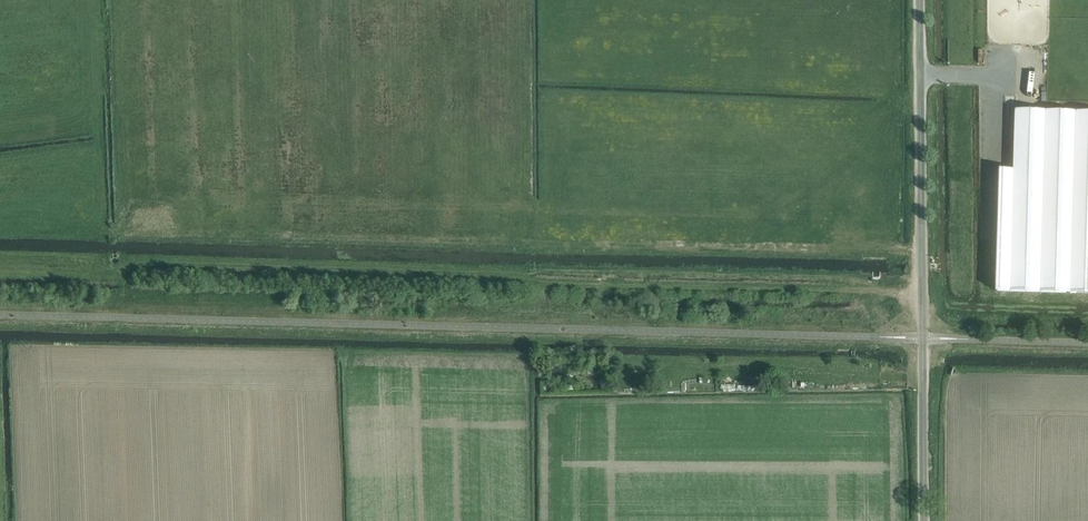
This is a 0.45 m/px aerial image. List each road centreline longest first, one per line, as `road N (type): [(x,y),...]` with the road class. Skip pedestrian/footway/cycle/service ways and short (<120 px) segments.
road 1 (unclassified): [(924,520),(920,0)]

